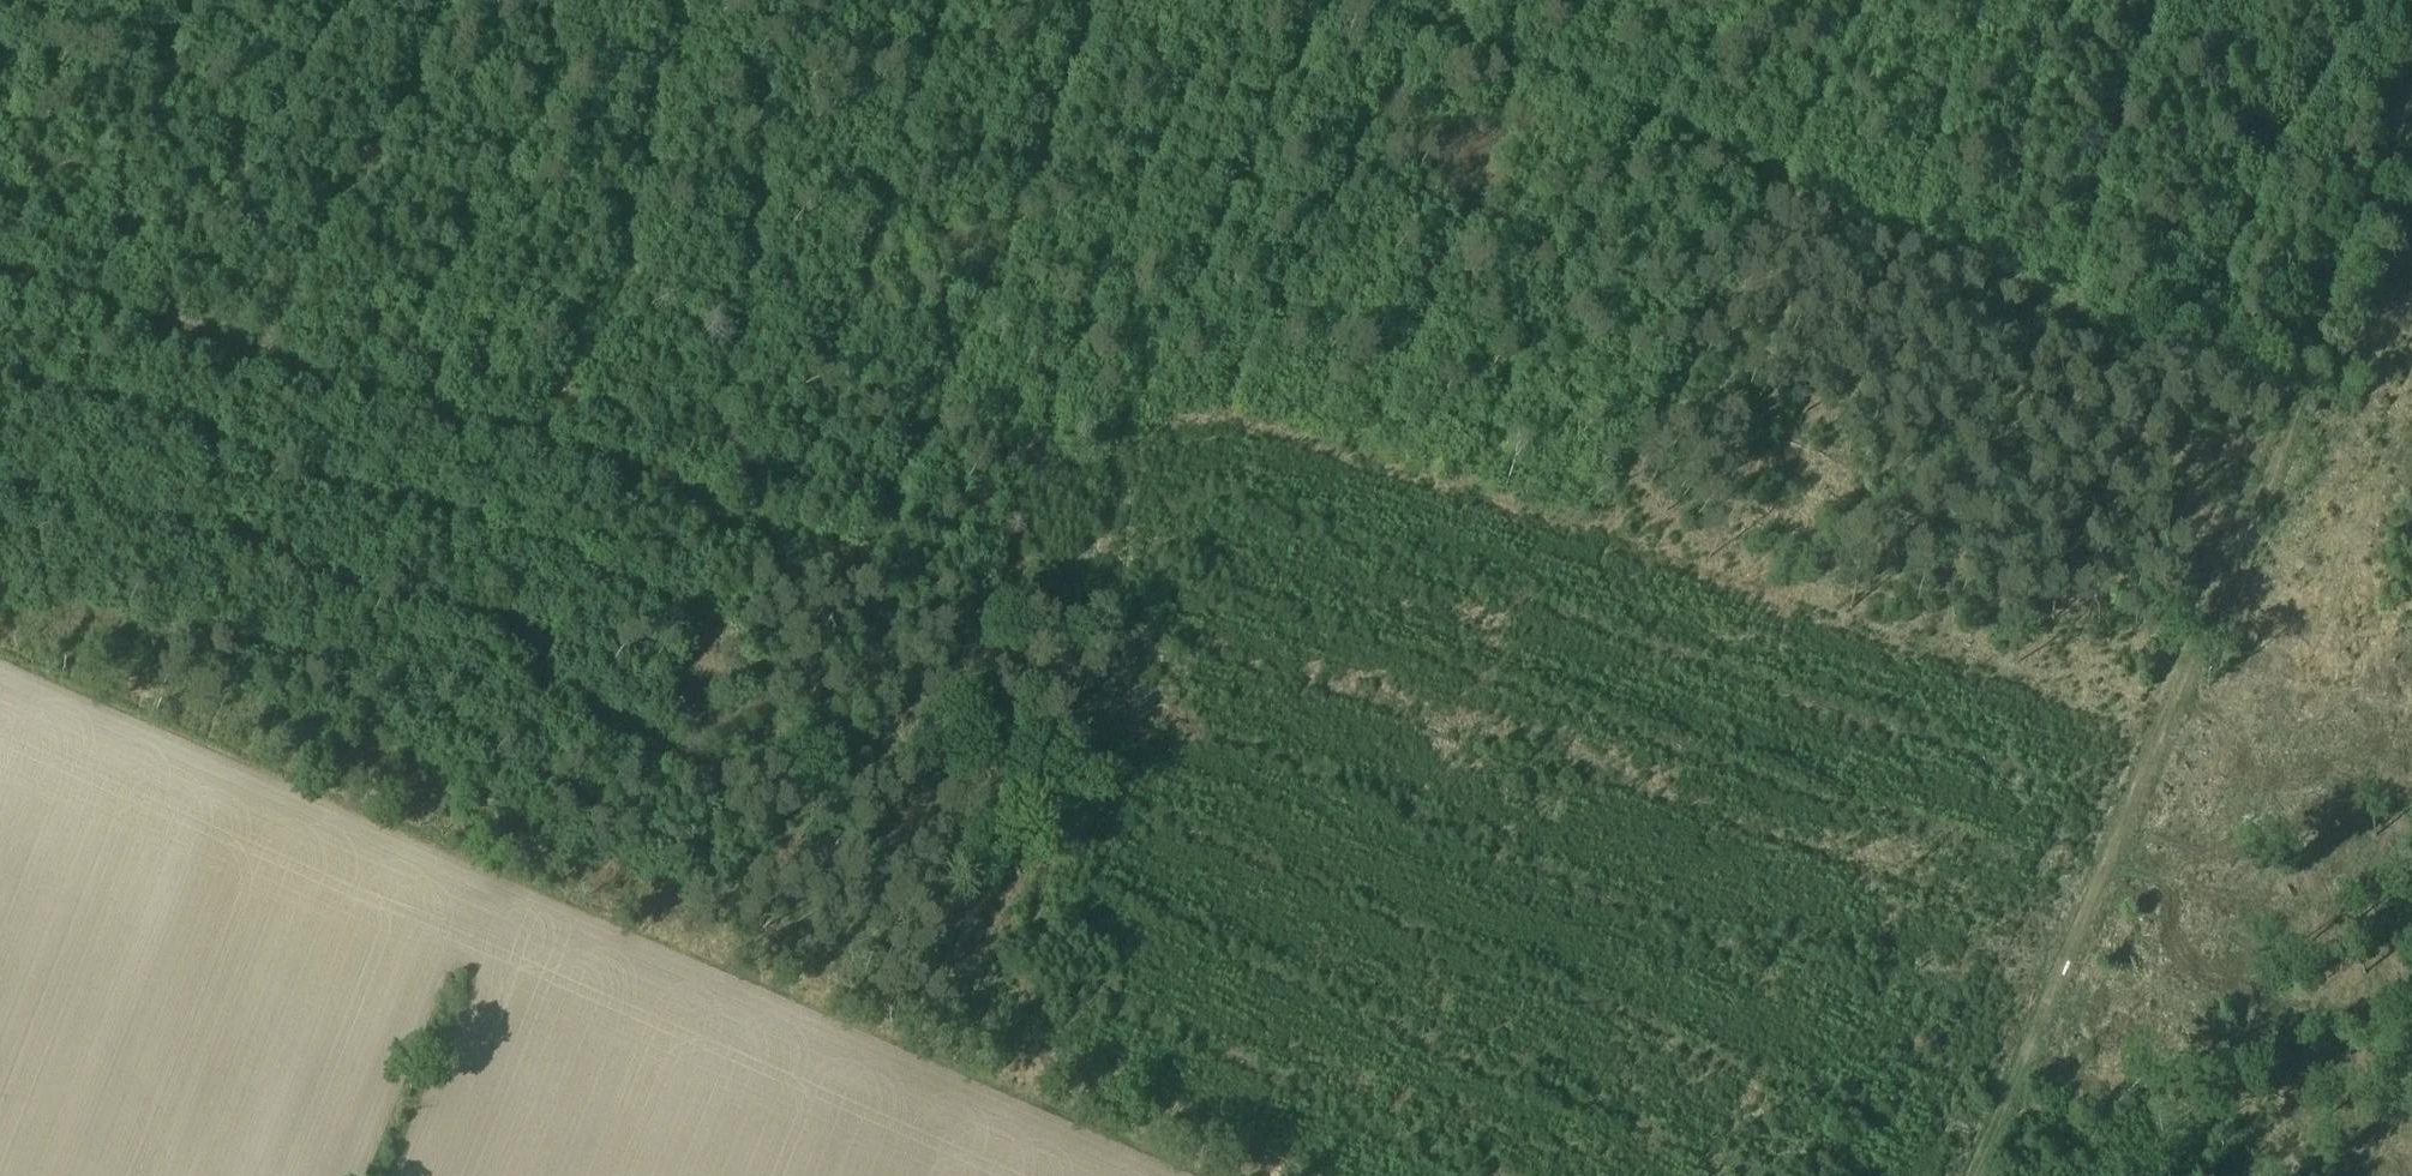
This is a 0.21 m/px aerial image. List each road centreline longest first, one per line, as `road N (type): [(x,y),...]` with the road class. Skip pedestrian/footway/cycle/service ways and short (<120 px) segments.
road 1 (track): [(1974,1175),(2411,138)]
road 2 (track): [(2306,390),(1389,0)]

